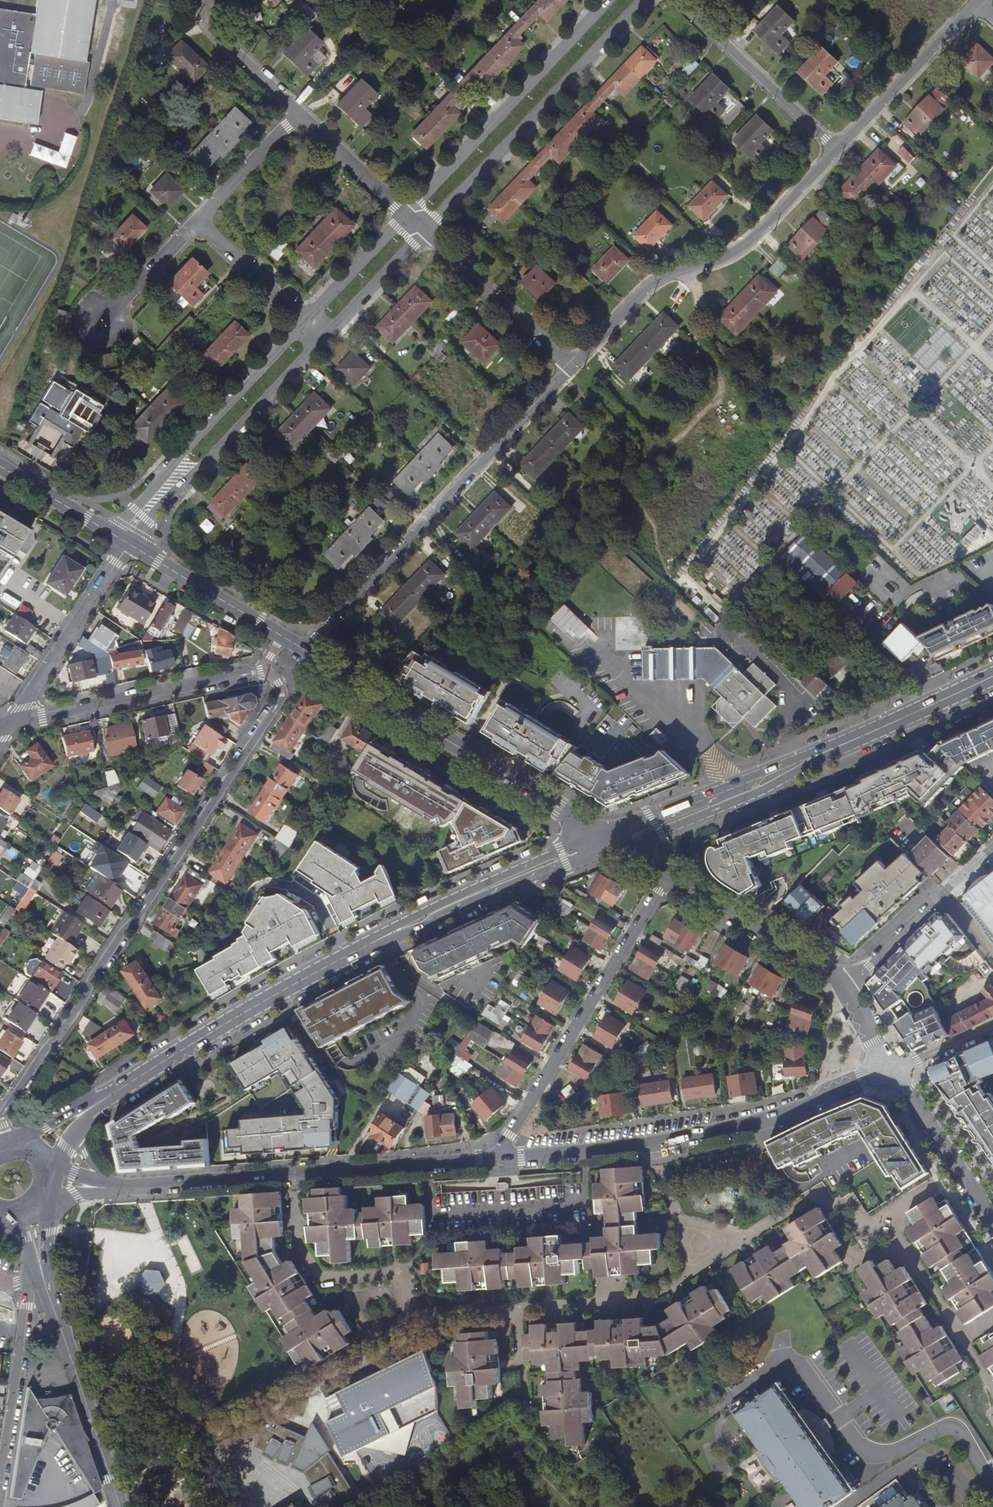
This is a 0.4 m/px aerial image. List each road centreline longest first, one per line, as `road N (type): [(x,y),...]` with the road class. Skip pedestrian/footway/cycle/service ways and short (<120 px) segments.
road 1 (residential): [(7,1145),(1,1118),(277,705),(277,683),(266,666)]
road 2 (residential): [(495,1158),(646,1145),(759,1122),(893,1069)]
road 3 (residential): [(305,650),(572,367)]
road 4 (residential): [(114,1187),(495,1158)]
road 5 (tertiary): [(603,835),(305,650)]
road 6 (residential): [(837,149),(741,248),(666,274),(637,294),(572,367)]
road 7 (primary): [(402,928),(102,1100)]
road 8 (residential): [(670,875),(495,1158)]
road 9 (residential): [(426,231),(645,0)]
road 10 (residential): [(307,321),(123,523),(129,544)]
road 11 (residential): [(608,0),(406,213)]
road 12 (residential): [(129,544),(324,338)]
road 13 (residential): [(266,666),(13,723)]
road 14 (primary): [(834,748),(603,835)]
road 15 (primary): [(622,847),(763,791),(834,748)]
road 16 (primary): [(402,928),(622,847)]
road 17 (tertiary): [(120,1506),(49,1294)]
road 18 (primary): [(603,835),(402,928)]
road 19 (residential): [(837,149),(680,0)]
road 20 (residential): [(129,544),(13,723)]
road 21 (residential): [(29,1281),(0,1487)]
road 22 (tertiary): [(845,985),(670,875)]
road 23 (residential): [(978,4),(837,149)]
road 24 (residential): [(992,848),(845,985)]
road 25 (residential): [(572,367),(426,231)]
road 26 (tertiary): [(992,1218),(893,1069)]
road 27 (tertiary): [(129,544),(281,636)]
road 28 (primary): [(992,676),(834,748)]
road 29 (track): [(967,1506),(917,1460),(847,1506)]
road 30 (residential): [(300,112),(208,23),(206,0)]
road 31 (tertiary): [(0,466),(129,544)]
road 32 (residential): [(198,221),(300,112)]
road 33 (residential): [(198,221),(307,321)]
road 34 (residential): [(324,338),(426,231)]
road 35 (residential): [(406,213),(307,321)]
road 36 (residential): [(406,213),(300,112)]
road 37 (residential): [(102,323),(198,221)]

